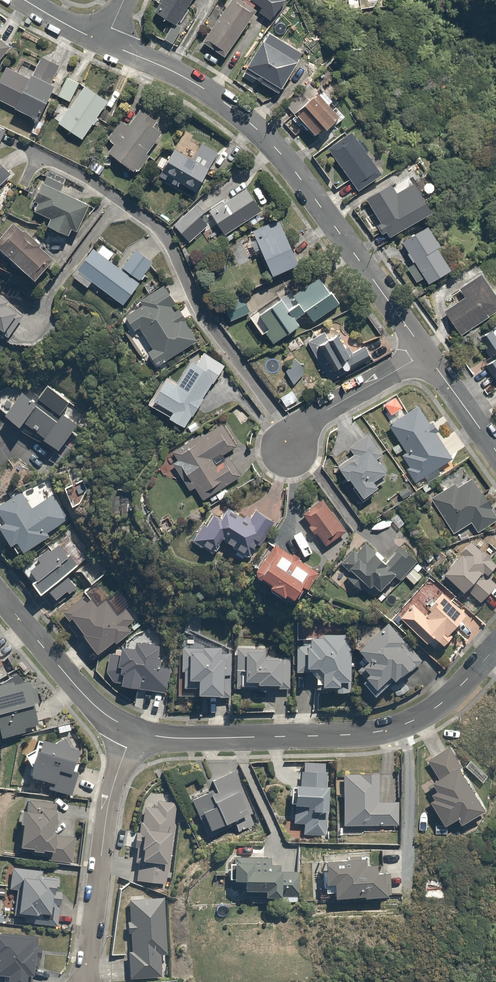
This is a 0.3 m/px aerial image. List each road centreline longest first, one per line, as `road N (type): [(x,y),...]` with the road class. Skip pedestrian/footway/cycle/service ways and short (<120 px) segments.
road 1 (residential): [(103,46),(200,91),(283,158),(426,353)]
road 2 (residential): [(495,648),(441,702),(368,735),(214,742),(126,734)]
road 3 (residential): [(126,734),(101,815),(78,981)]
road 4 (residential): [(0,603),(86,706),(126,734)]
road 5 (residential): [(426,353),(271,450)]
road 6 (residential): [(426,353),(495,451)]

